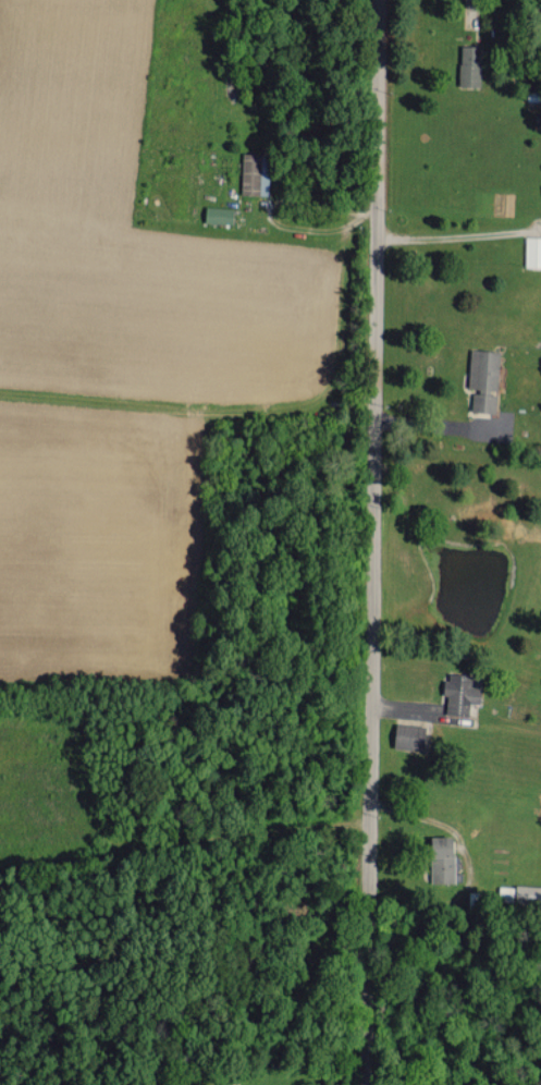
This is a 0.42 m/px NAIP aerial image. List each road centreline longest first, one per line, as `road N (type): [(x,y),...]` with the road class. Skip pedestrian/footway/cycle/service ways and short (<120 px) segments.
road 1 (residential): [(367,1084),(381,0)]
road 2 (residential): [(369,860),(0,889)]

